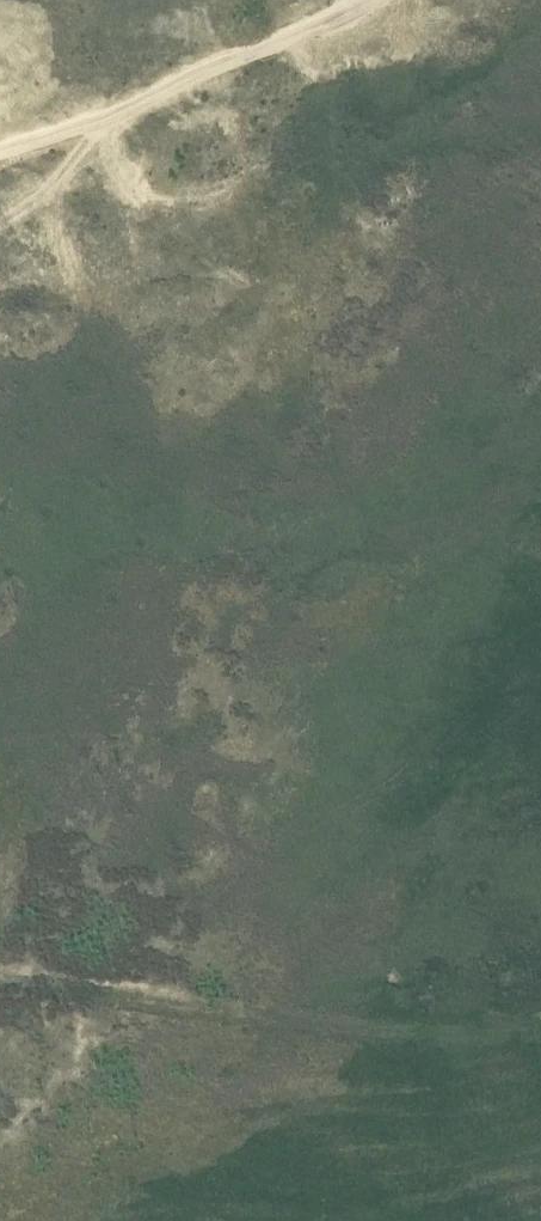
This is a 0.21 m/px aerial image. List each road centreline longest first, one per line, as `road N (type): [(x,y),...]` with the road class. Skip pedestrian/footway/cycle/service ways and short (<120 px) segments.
road 1 (track): [(0,153),(82,129),(363,0)]

